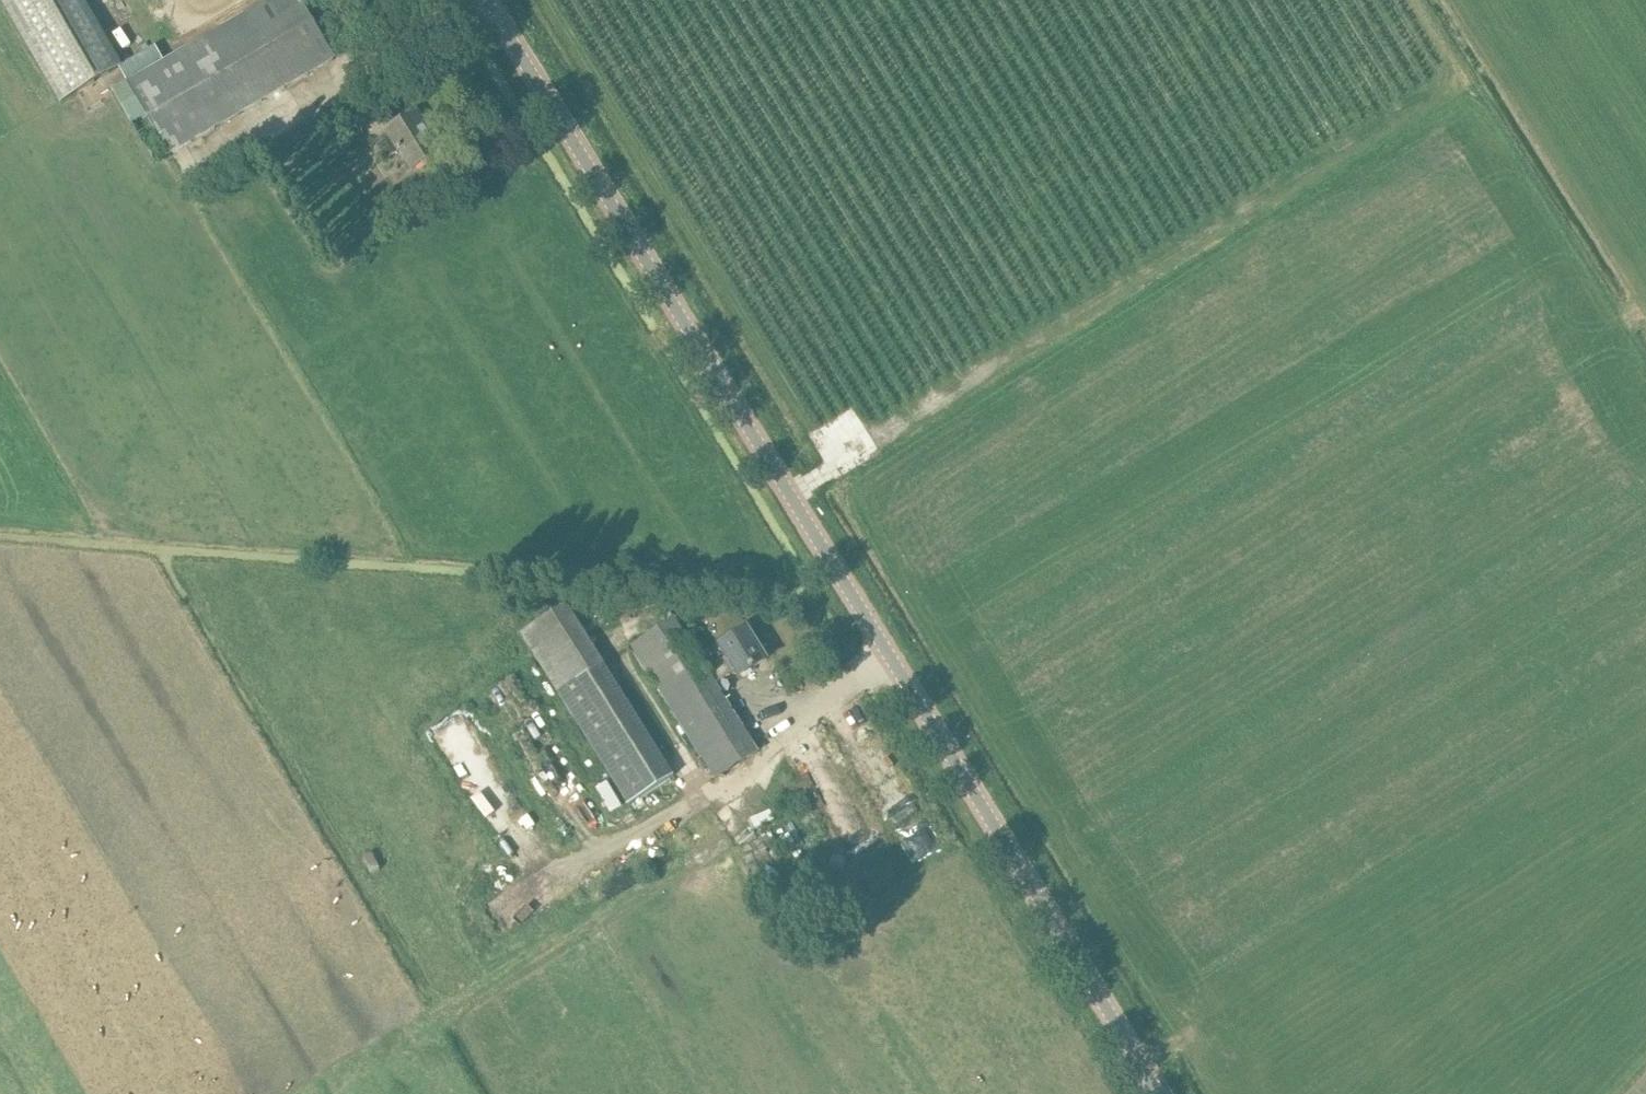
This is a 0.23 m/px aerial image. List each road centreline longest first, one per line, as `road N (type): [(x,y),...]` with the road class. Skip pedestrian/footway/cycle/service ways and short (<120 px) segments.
road 1 (unclassified): [(1171,1093),(496,0)]

